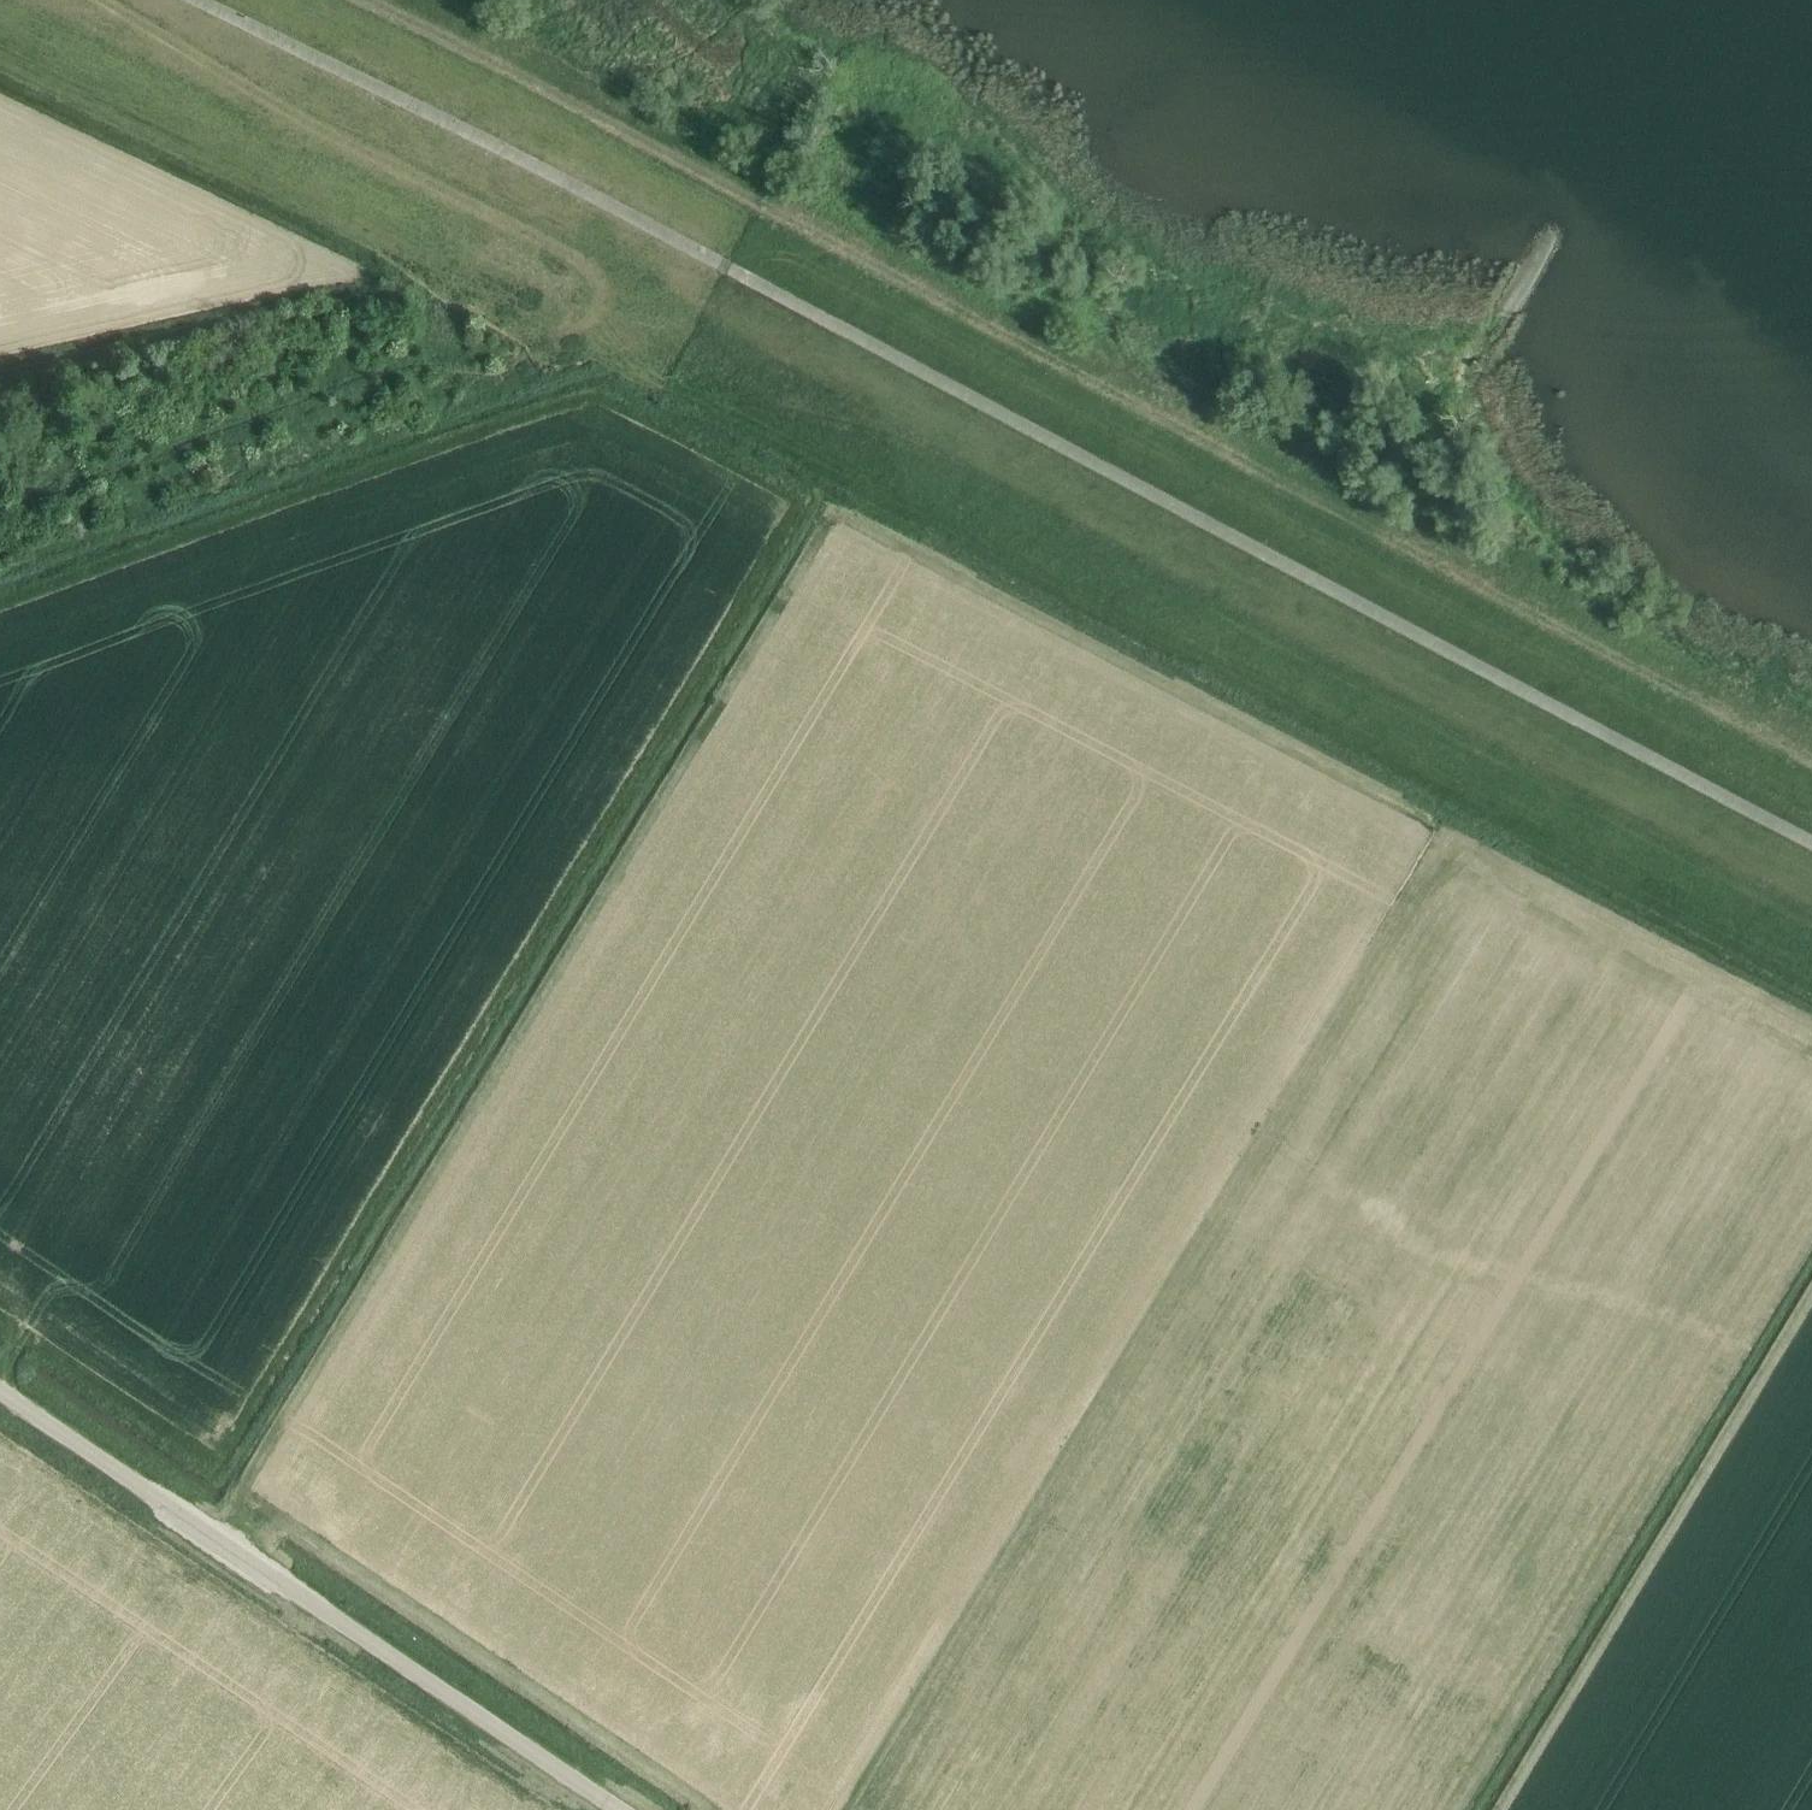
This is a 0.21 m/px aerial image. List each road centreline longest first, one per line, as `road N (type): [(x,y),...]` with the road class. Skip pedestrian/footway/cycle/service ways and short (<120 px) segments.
road 1 (unclassified): [(620,1809),(0,1391)]

